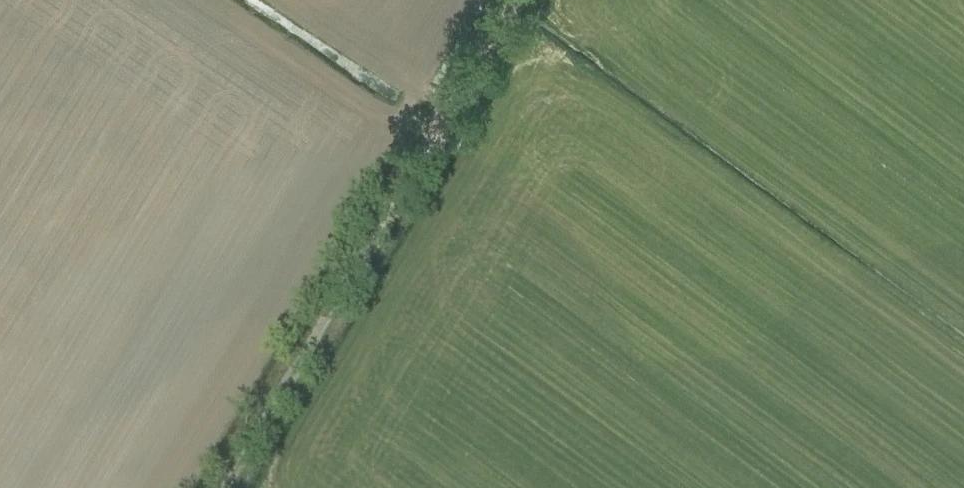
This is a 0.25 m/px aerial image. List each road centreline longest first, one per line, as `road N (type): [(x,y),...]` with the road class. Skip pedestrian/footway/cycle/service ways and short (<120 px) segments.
road 1 (track): [(215,487),(503,0)]

